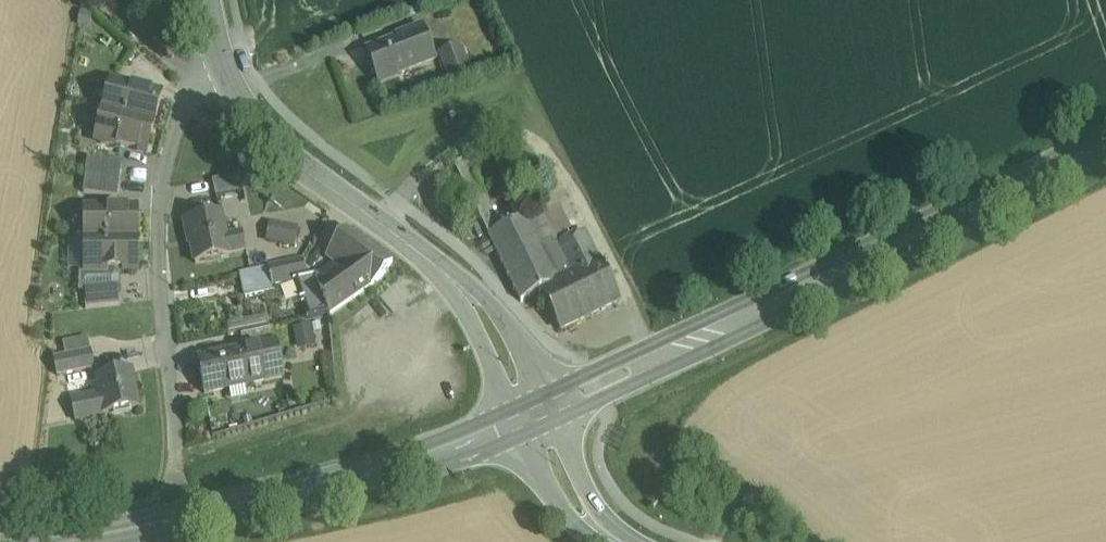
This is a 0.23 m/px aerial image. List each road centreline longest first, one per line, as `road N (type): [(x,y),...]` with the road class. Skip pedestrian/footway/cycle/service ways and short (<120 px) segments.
road 1 (secondary): [(1105,147),(539,411)]
road 2 (secondary): [(539,411),(391,472),(61,541)]
road 3 (tertiary): [(214,58),(242,110),(475,301),(539,411)]
road 4 (residential): [(214,58),(177,123),(160,191),(177,473)]
road 5 (secondary): [(539,411),(583,514),(627,541)]

